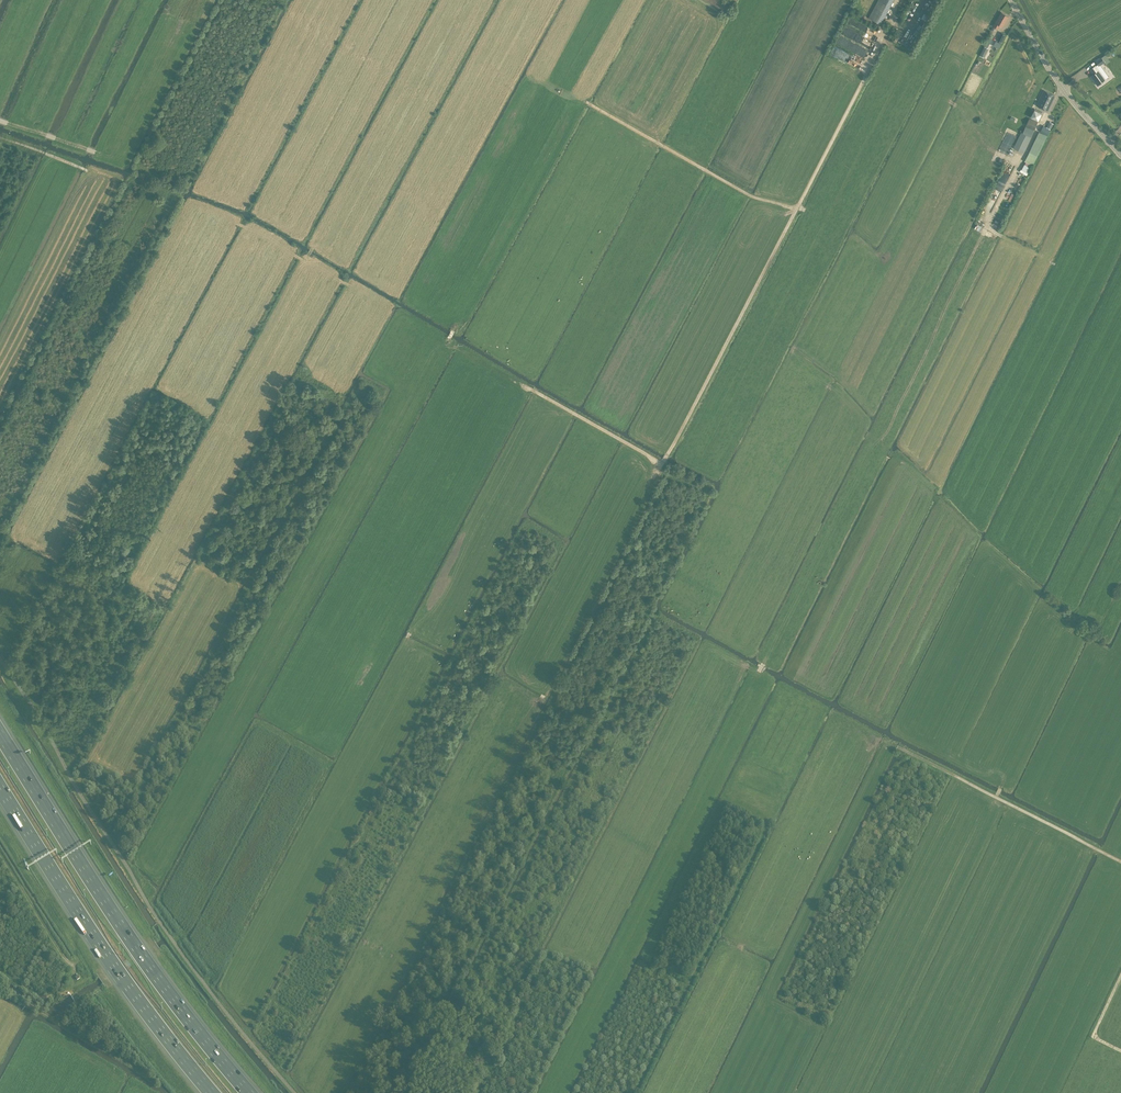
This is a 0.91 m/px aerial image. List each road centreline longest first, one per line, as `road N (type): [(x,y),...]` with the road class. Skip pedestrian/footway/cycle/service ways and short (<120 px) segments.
road 1 (track): [(662,458),(906,0)]
road 2 (motorway): [(249,1092),(169,995),(0,734)]
road 3 (motorway): [(0,788),(144,1011),(211,1092)]
road 4 (track): [(793,214),(577,102)]
road 5 (tertiary): [(1120,154),(1059,83),(1012,0)]
road 6 (track): [(1120,862),(955,776)]
road 7 (track): [(0,854),(74,968),(70,990)]

